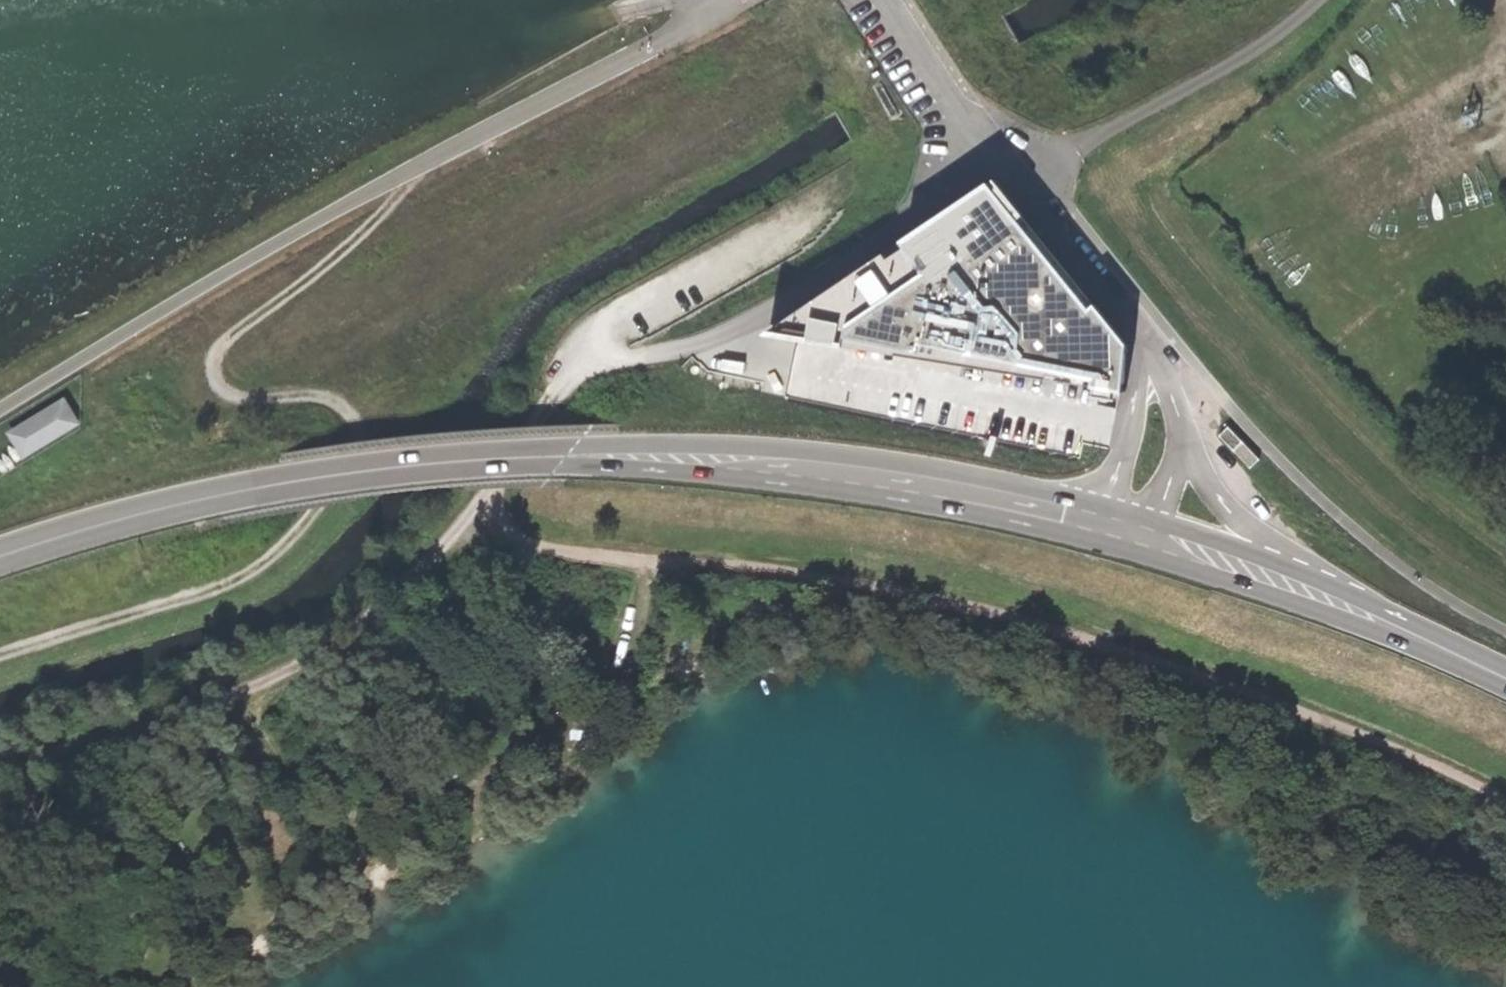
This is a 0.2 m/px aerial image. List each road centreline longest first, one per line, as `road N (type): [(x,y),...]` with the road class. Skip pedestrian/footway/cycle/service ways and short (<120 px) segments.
road 1 (primary): [(1100,522),(855,474),(571,453),(286,479),(0,556)]
road 2 (track): [(1505,804),(1263,696),(1089,639),(935,602),(513,544),(474,520)]
road 3 (track): [(425,160),(374,222),(219,345),(206,375),(213,394),(328,399),(353,412),(361,430),(312,518),(261,566),(200,598),(0,658)]
road 4 (track): [(549,404),(474,520),(329,650),(249,691),(0,776)]
road 5 (unclassified): [(886,0),(1139,328)]
road 6 (track): [(161,939),(202,938),(341,842),(342,804),(249,691)]
road 7 (track): [(425,160),(659,42)]
road 8 (unclassified): [(1334,600),(1237,516),(1182,430)]
road 9 (unclassified): [(1139,328),(1139,400),(1100,522)]
road 10 (primary): [(1334,600),(1152,537)]
road 11 (primary): [(1505,679),(1334,600)]

